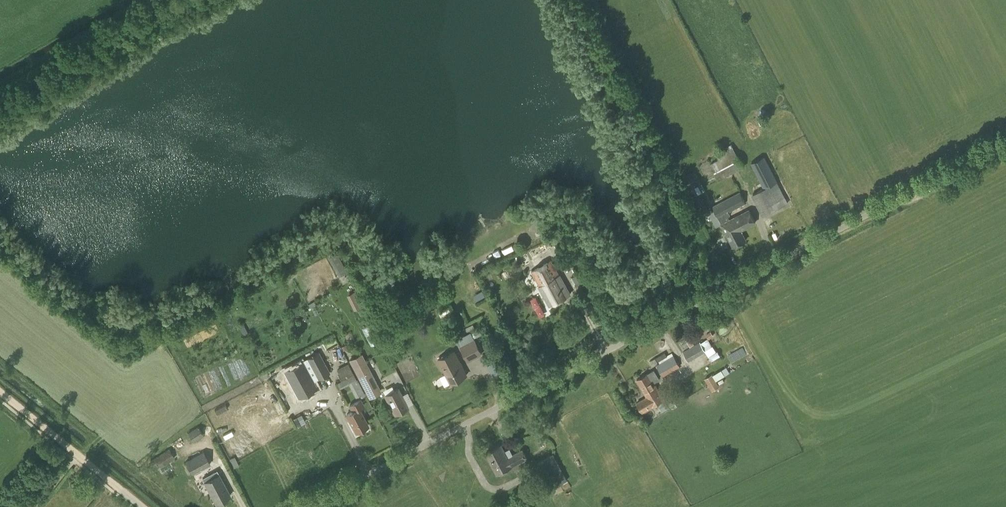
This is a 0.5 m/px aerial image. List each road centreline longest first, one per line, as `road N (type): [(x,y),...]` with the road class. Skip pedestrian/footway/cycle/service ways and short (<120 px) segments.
road 1 (unclassified): [(304,506),(1005,139)]
road 2 (track): [(142,506),(0,390)]

